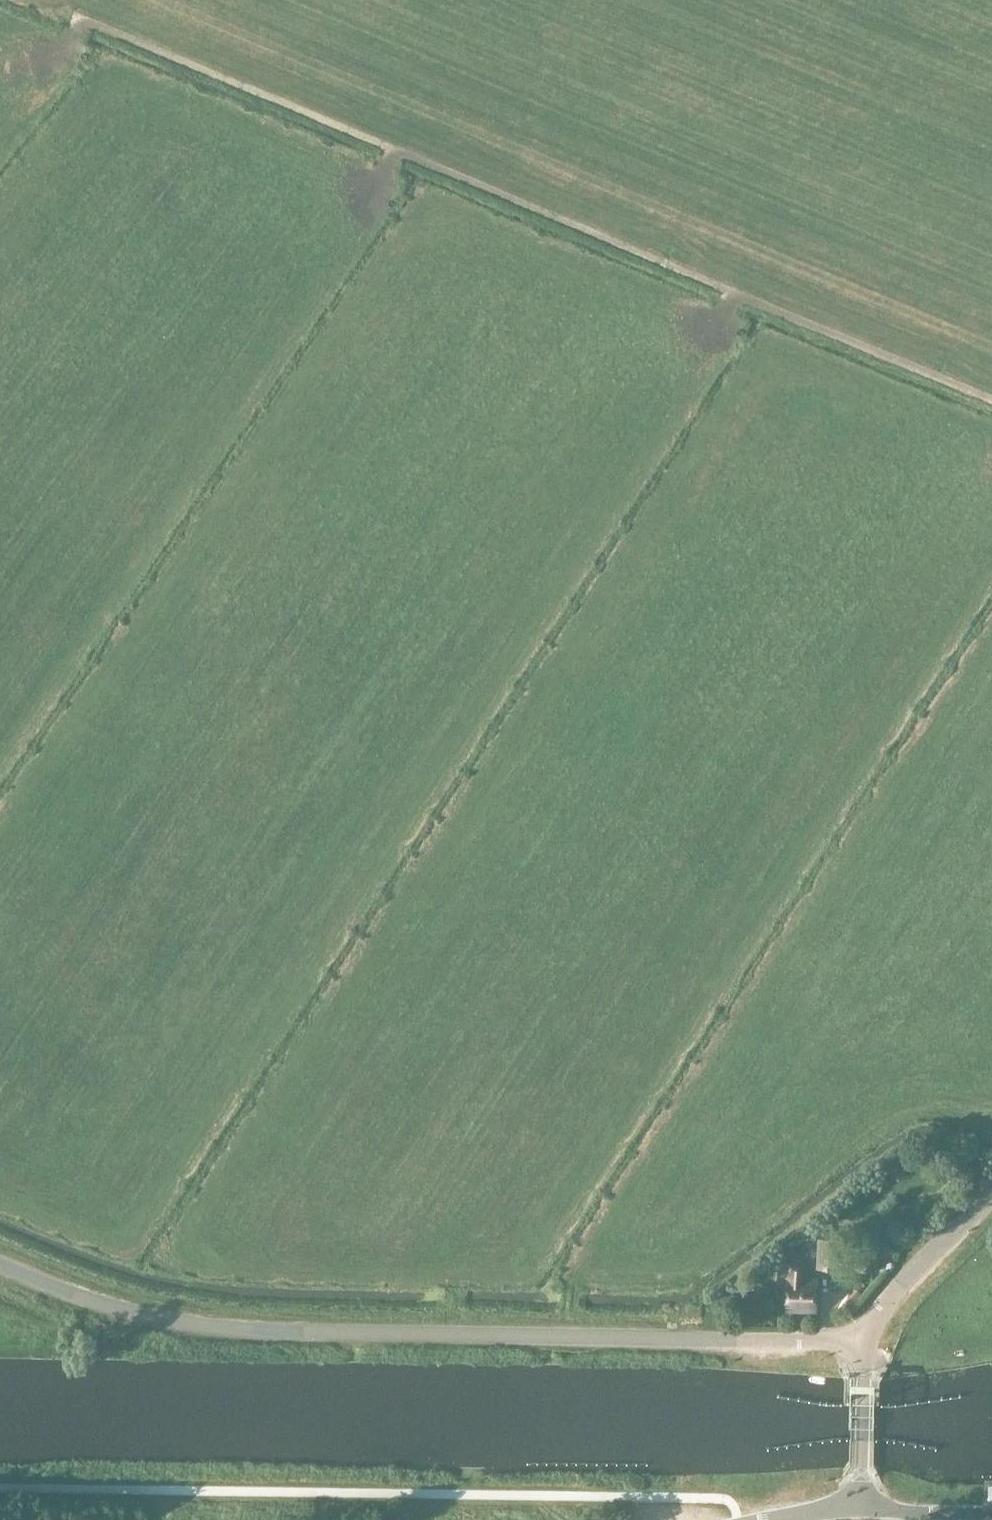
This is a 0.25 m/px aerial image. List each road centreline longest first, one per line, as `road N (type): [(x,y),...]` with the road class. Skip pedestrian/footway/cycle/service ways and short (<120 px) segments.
road 1 (track): [(75,19),(991,402)]
road 2 (tertiary): [(863,1341),(216,1329),(113,1307),(0,1264)]
road 3 (track): [(665,1519),(607,1506),(0,1495)]
road 4 (tertiary): [(863,1341),(898,1286),(991,1196)]
road 5 (tertiary): [(857,1507),(863,1341)]
road 6 (unclassified): [(991,1513),(857,1507)]

